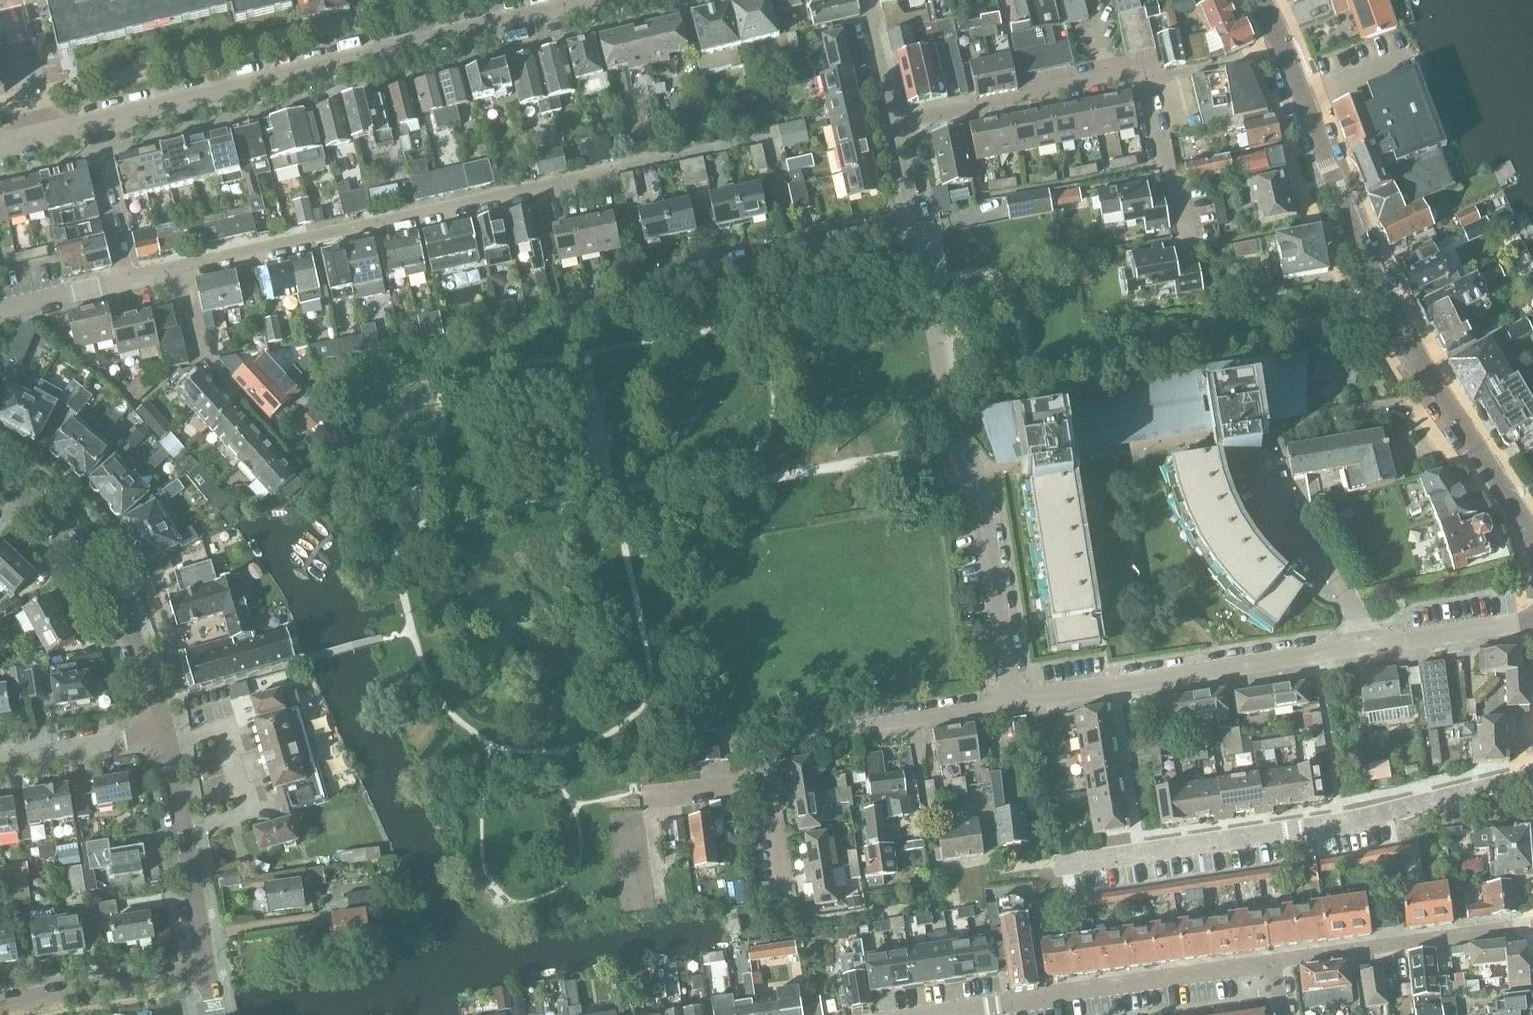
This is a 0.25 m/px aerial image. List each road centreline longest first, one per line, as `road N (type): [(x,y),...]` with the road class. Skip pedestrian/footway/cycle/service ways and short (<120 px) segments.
road 1 (residential): [(610,0),(0,147)]
road 2 (tertiary): [(1532,544),(1380,307),(1277,54)]
road 3 (residential): [(1012,700),(1532,616)]
road 4 (residential): [(1012,700),(976,475),(957,448),(916,225)]
road 5 (residential): [(1067,859),(1342,816),(1532,774)]
road 6 (residential): [(177,269),(612,171)]
road 7 (residential): [(1272,962),(937,1014)]
road 8 (unclassified): [(163,735),(144,653),(115,593),(80,547),(0,491)]
road 9 (residential): [(641,284),(916,225)]
road 10 (residential): [(769,781),(777,744),(790,731),(1012,700)]
road 11 (residential): [(1532,924),(1272,962)]
road 12 (residential): [(896,128),(1150,76)]
road 13 (unclassified): [(205,970),(163,735)]
road 14 (residential): [(0,1004),(205,970)]
road 15 (residential): [(769,781),(573,810)]
road 16 (unclassified): [(0,761),(163,735)]
road 17 (residential): [(1186,236),(1150,76)]
road 18 (residential): [(896,128),(868,0)]
road 19 (residential): [(0,303),(127,277)]
road 20 (residential): [(1150,76),(1277,54)]

